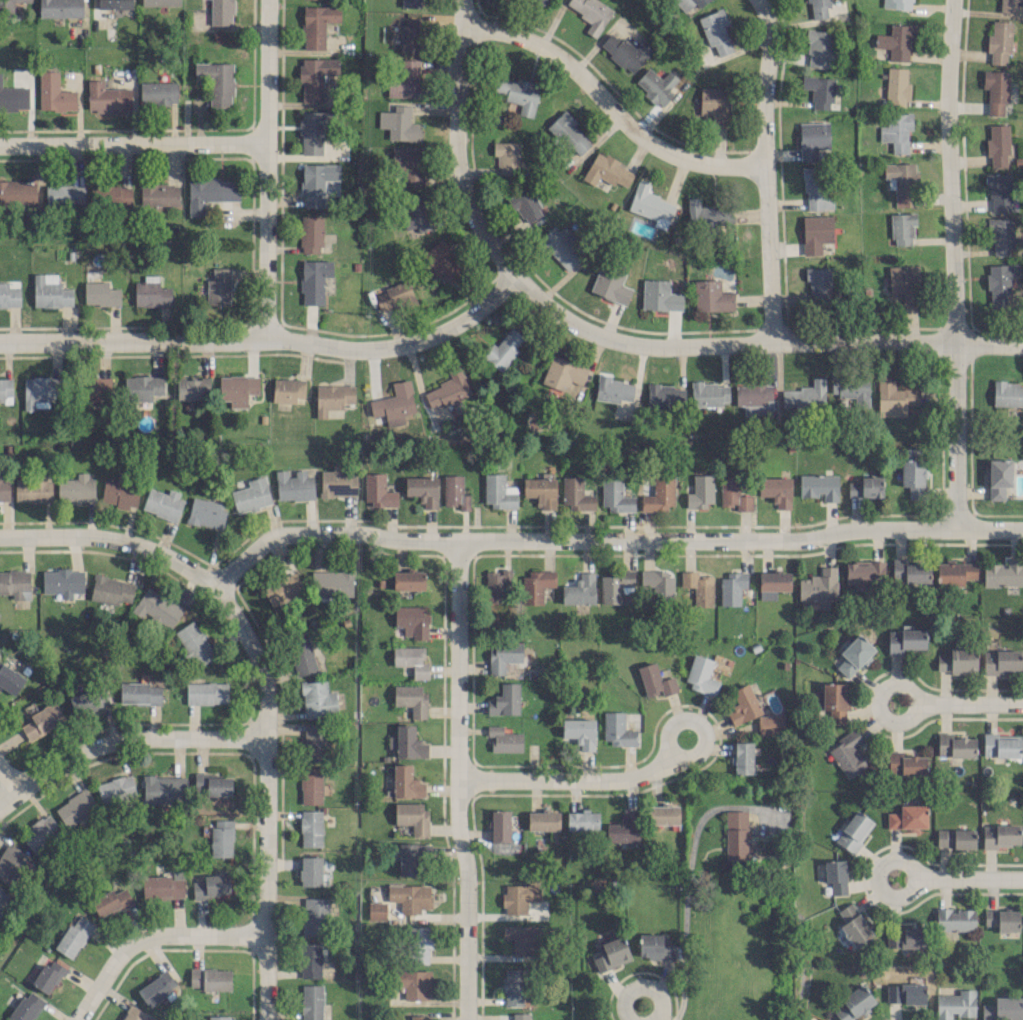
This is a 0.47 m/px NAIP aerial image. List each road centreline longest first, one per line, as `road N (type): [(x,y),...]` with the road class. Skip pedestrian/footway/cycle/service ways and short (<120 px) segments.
road 1 (residential): [(213,587),(284,533),(774,541),(872,527),(1022,528)]
road 2 (residential): [(509,273),(573,326),(646,348),(1022,346)]
road 3 (residential): [(0,342),(266,339),(383,348),(438,334),(496,294),(509,273)]
road 4 (residential): [(956,527),(945,91),(951,0)]
road 5 (residential): [(464,1019),(456,540)]
road 6 (residential): [(263,1019),(267,697),(260,666),(213,587)]
road 7 (residential): [(460,25),(494,28),(547,51),(625,126),(670,155),(716,167),(764,166)]
road 8 (residential): [(772,342),(762,134),(767,26),(758,0)]
road 9 (residential): [(266,339),(267,0)]
road 10 (residential): [(509,273),(464,195),(456,159),(460,0)]
road 11 (residential): [(0,805),(43,772),(108,742),(266,738)]
road 12 (residential): [(0,146),(266,144)]
road 13 (residential): [(455,780),(625,779),(677,751)]
road 14 (residential): [(77,1019),(118,955),(144,937),(263,935)]
road 15 (residential): [(0,536),(132,543),(213,587)]
road 16 (residential): [(876,705),(896,724),(910,718),(915,704),(909,690),(895,685),(876,705)]

